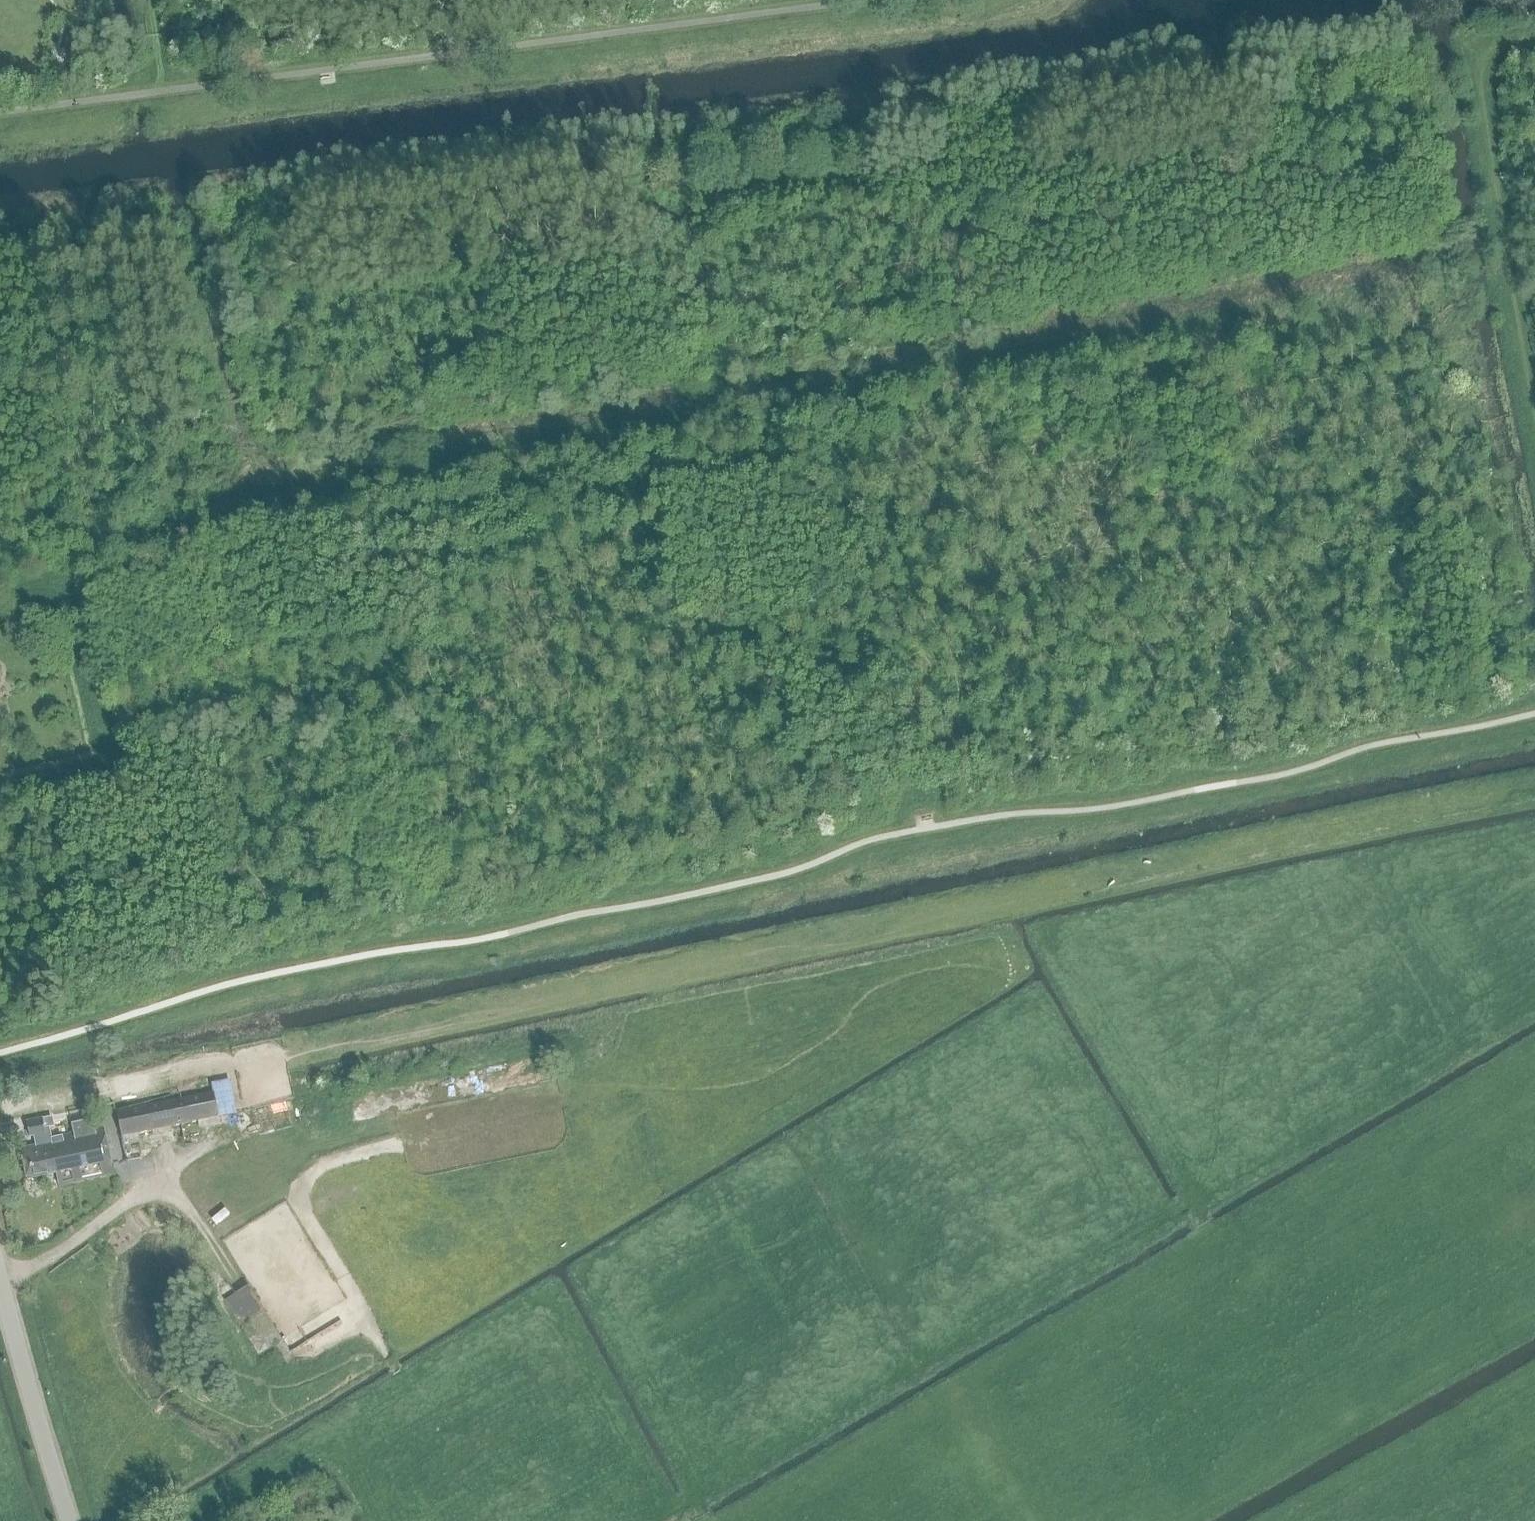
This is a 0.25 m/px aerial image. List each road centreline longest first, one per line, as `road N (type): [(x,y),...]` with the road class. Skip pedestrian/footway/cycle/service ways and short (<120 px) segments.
road 1 (tertiary): [(70,1520),(0,1285)]

